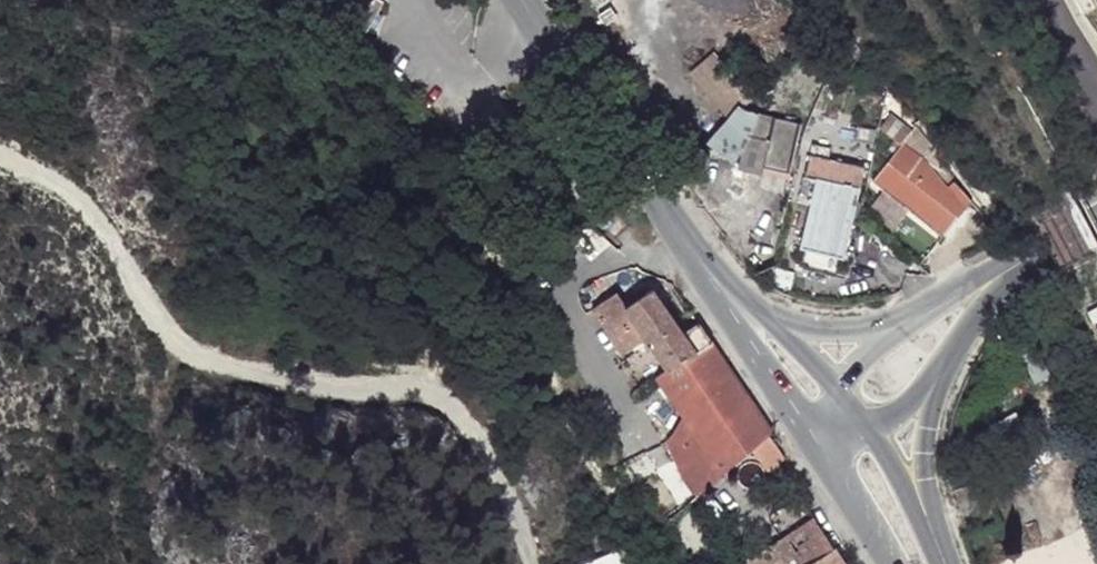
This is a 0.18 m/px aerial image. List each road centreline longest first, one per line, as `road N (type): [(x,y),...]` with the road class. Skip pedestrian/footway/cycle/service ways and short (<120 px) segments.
road 1 (track): [(553,563),(524,460),(424,383),(298,368),(190,318),(128,214),(39,144),(0,133)]
road 2 (primary): [(520,0),(704,272)]
road 3 (primary): [(704,272),(816,446)]
road 4 (primary): [(918,324),(771,329)]
road 5 (primary): [(925,516),(930,427),(950,374)]
road 6 (primary): [(816,446),(883,563)]
road 7 (primary): [(950,374),(1018,262)]

